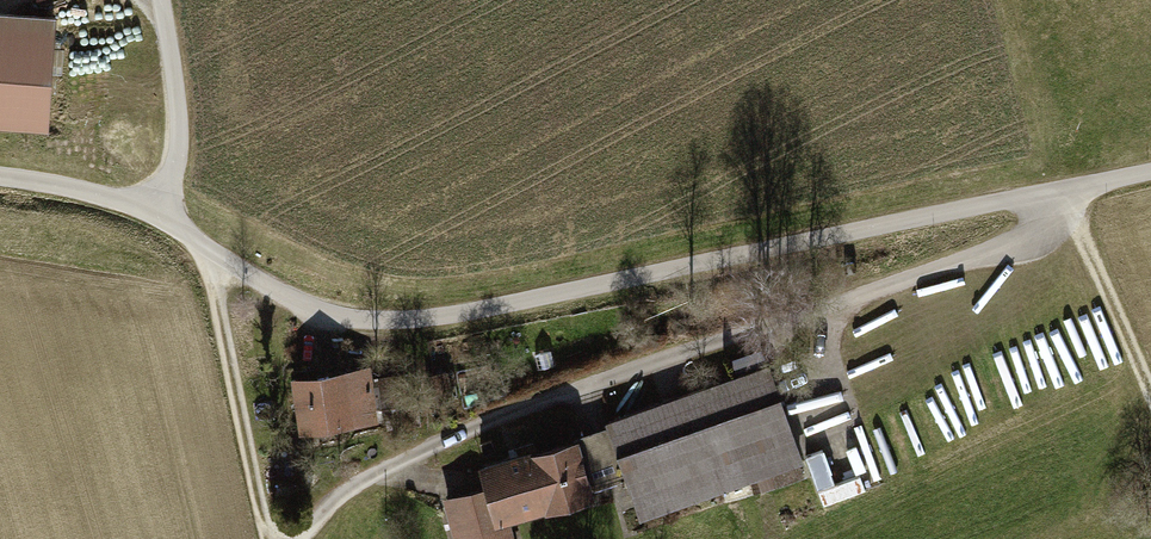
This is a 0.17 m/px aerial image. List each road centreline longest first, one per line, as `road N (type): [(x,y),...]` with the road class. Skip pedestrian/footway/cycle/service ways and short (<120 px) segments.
road 1 (unclassified): [(157,207),(303,304),(339,318),(379,320),(513,304),(1061,190)]
road 2 (residential): [(1061,190),(1035,236),(440,442),(344,490),(301,538)]
road 3 (track): [(268,538),(207,247)]
road 4 (track): [(1061,190),(1150,404)]
road 5 (unclassified): [(157,207),(175,148),(156,0)]
road 6 (unclassified): [(0,175),(157,207)]

